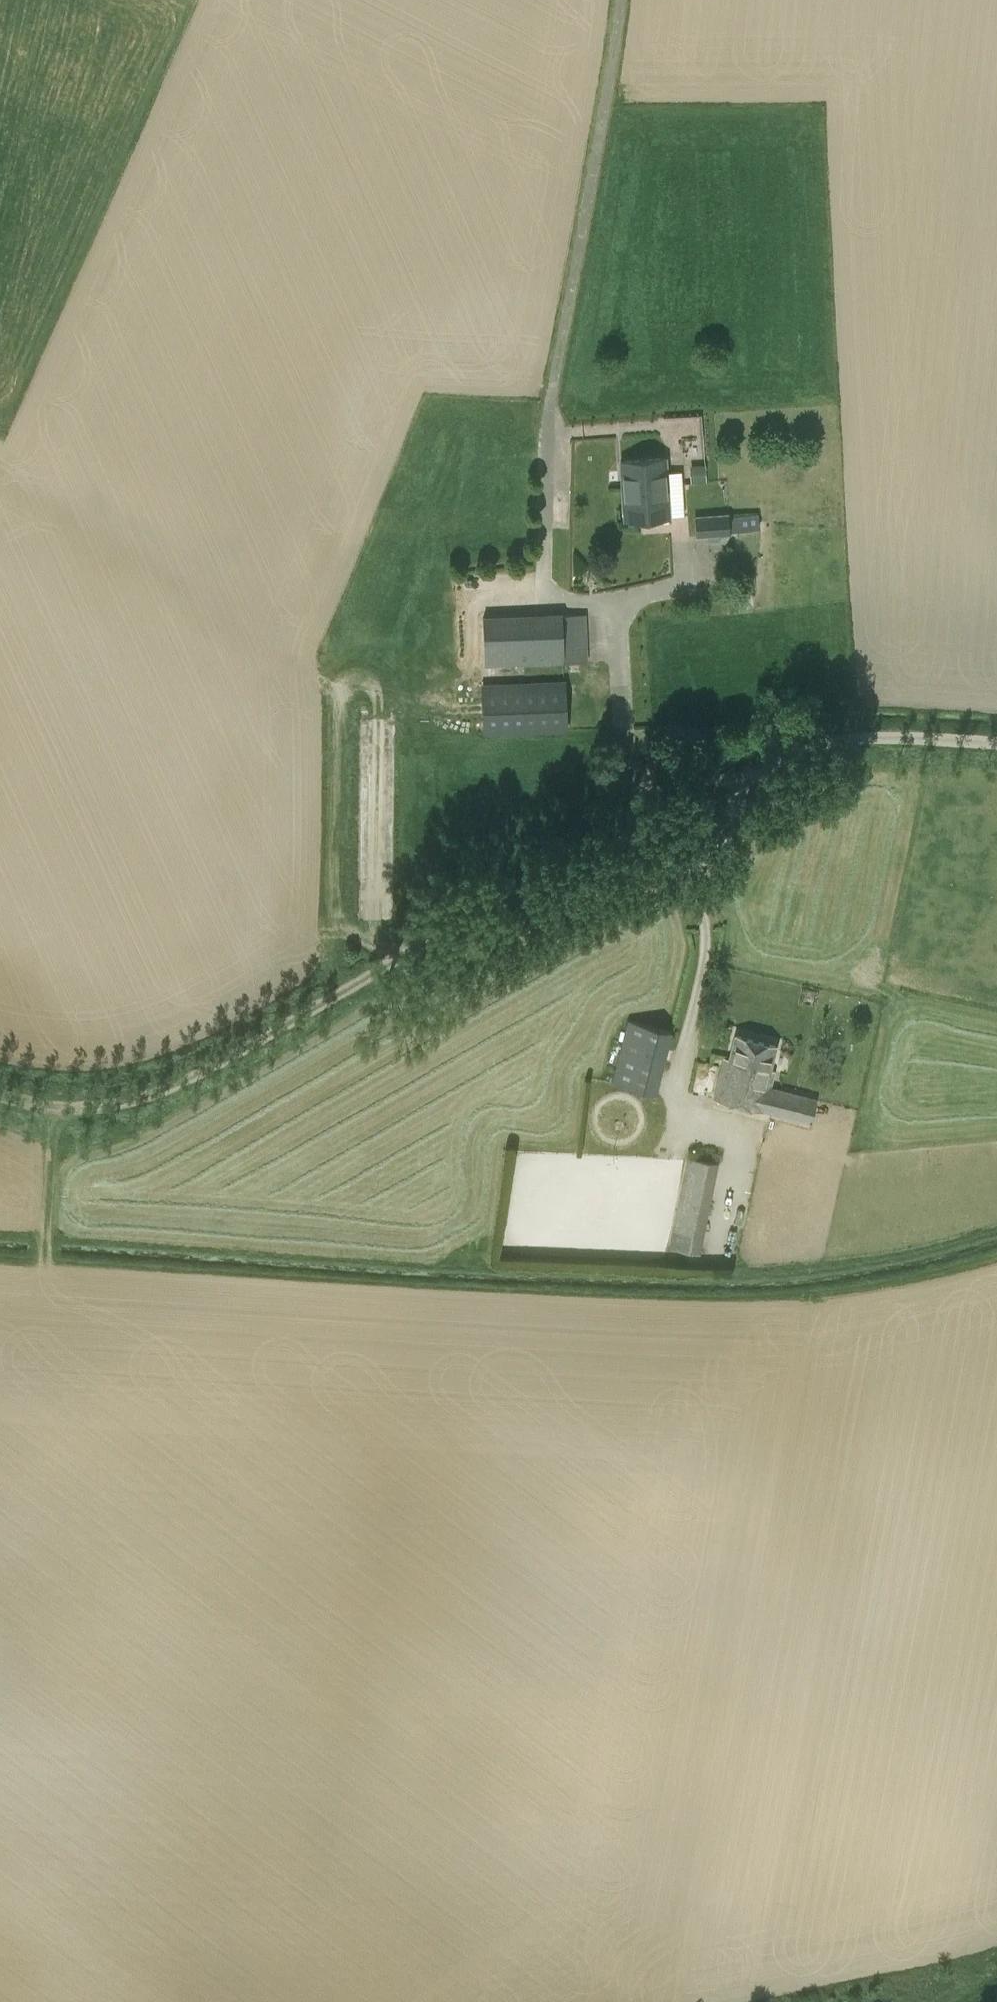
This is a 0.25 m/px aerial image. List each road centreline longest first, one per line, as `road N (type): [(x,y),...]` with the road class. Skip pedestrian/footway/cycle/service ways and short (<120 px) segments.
road 1 (track): [(0,1094),(56,1105),(140,1098),(635,836)]
road 2 (unclassified): [(548,415),(622,0)]
road 3 (unclassified): [(743,778),(842,738),(996,742)]
road 4 (unclassified): [(743,778),(726,829),(693,873),(655,865),(635,836)]
road 5 (unclassified): [(635,836),(637,795),(650,781),(743,778)]

